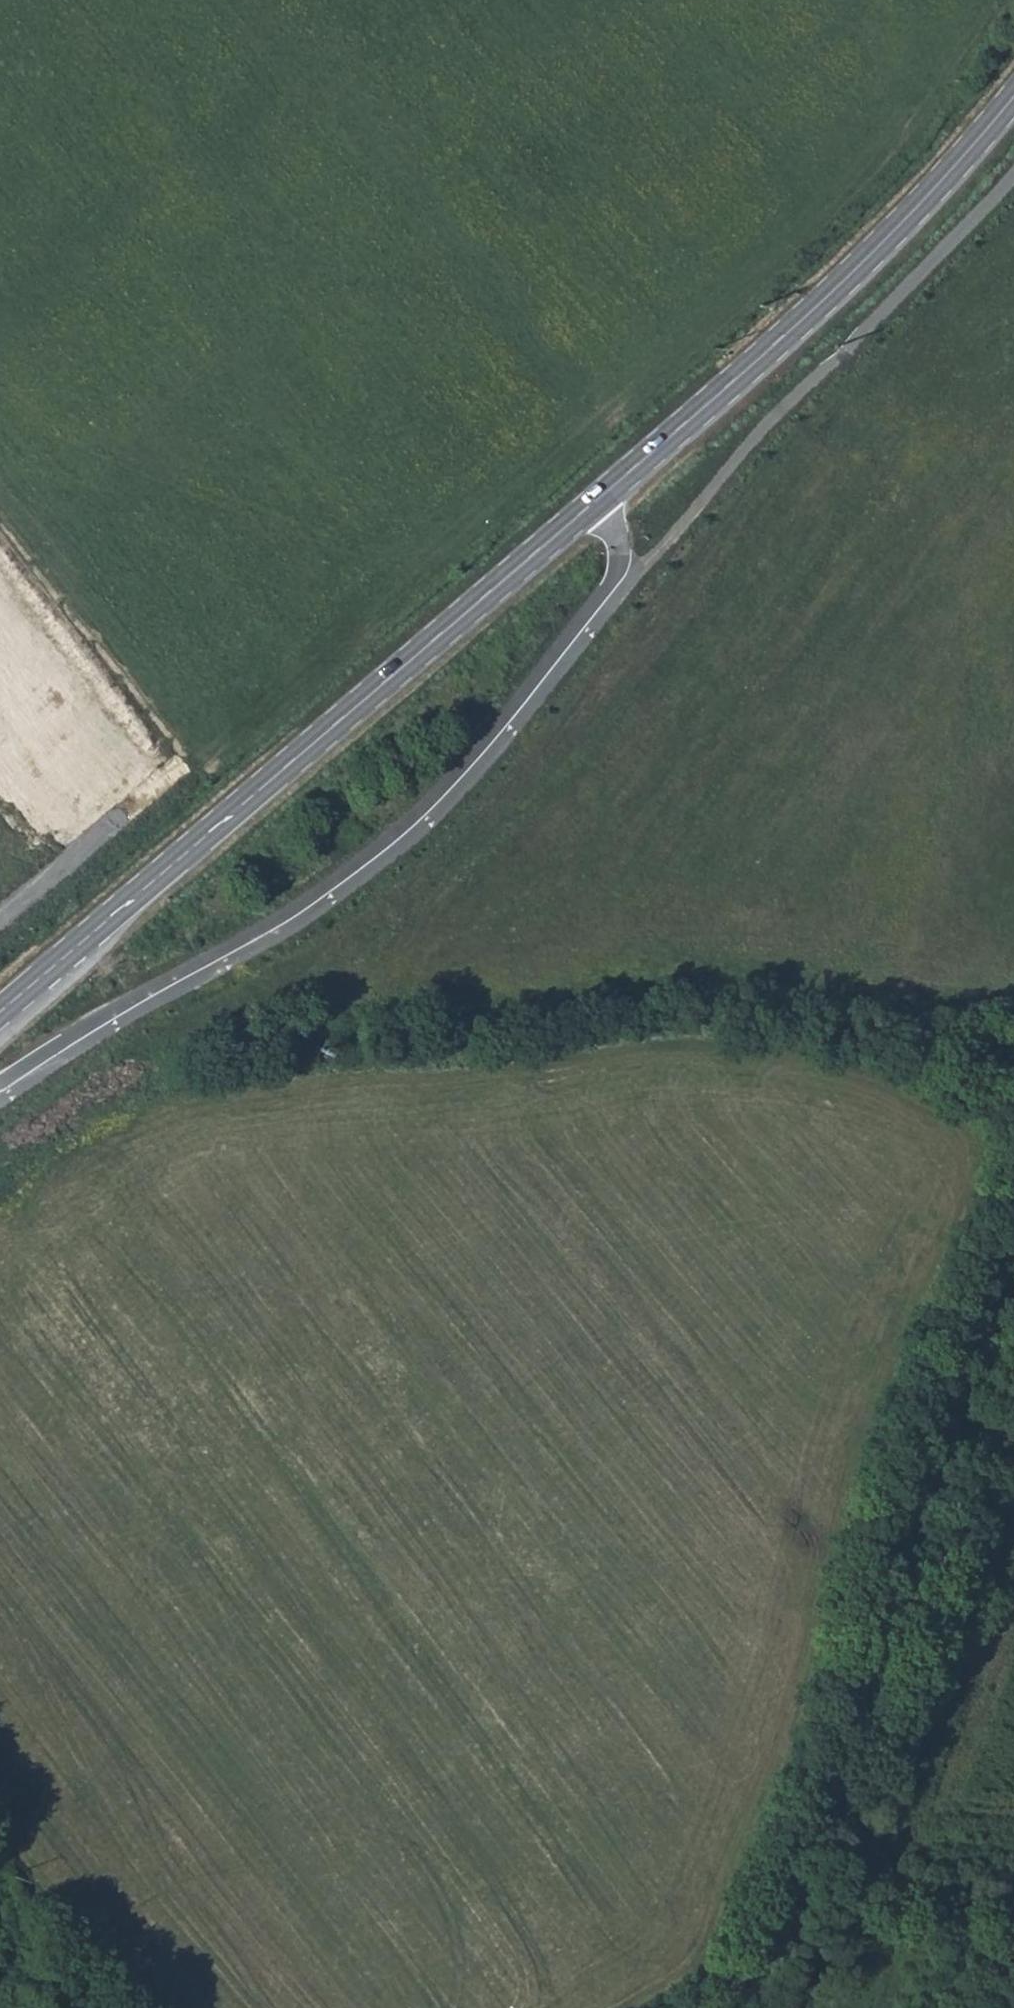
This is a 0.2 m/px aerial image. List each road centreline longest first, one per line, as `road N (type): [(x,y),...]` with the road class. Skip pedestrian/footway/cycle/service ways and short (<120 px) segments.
road 1 (secondary): [(1013,96),(936,187),(797,325),(0,1011)]
road 2 (track): [(1013,1241),(929,1440),(774,1937),(758,1970),(720,2007)]

